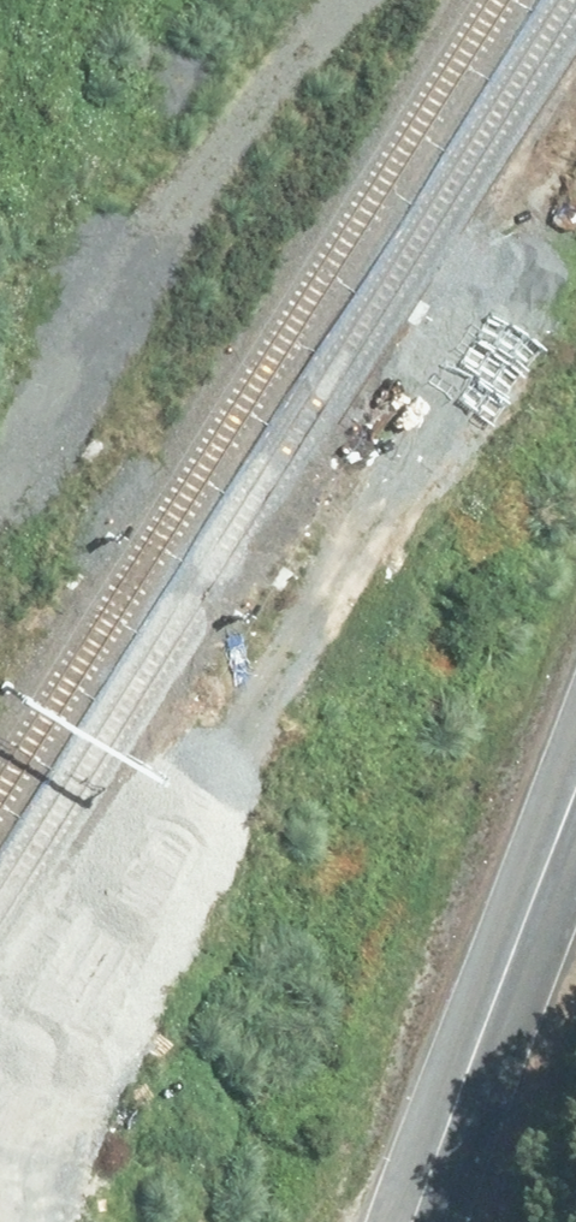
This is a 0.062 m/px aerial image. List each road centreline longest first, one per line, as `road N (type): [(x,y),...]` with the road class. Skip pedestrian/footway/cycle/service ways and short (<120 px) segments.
road 1 (track): [(575,172),(0,1089)]
road 2 (track): [(305,0),(0,418)]
road 3 (tertiary): [(575,805),(418,1221)]

